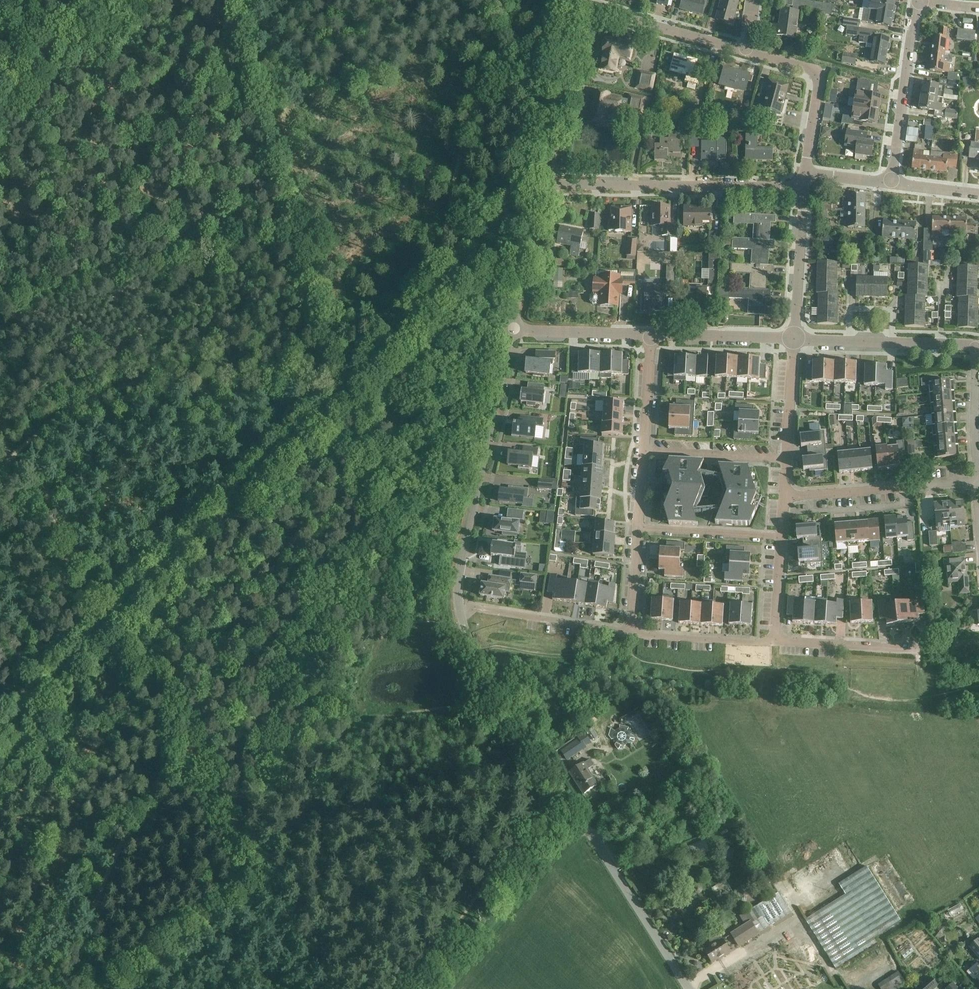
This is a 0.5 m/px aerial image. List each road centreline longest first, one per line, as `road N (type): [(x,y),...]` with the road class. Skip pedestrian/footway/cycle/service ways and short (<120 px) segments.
road 1 (track): [(362,510),(409,415),(487,67),(526,0)]
road 2 (unclassified): [(687,988),(475,651),(459,607)]
road 3 (track): [(336,390),(235,367),(152,377),(47,426),(0,466)]
road 4 (track): [(189,738),(362,510)]
road 5 (unclassified): [(459,607),(510,330)]
road 6 (track): [(75,982),(104,878),(189,738)]
road 7 (residential): [(540,183),(777,188),(805,175)]
road 8 (track): [(292,432),(442,292)]
road 9 (residential): [(891,183),(917,0)]
road 10 (unclassified): [(540,183),(576,6)]
road 11 (residential): [(634,633),(459,607)]
road 12 (residential): [(747,49),(576,6)]
road 13 (residential): [(805,175),(815,73),(747,49)]
road 14 (residential): [(968,342),(794,338)]
road 15 (residential): [(794,338),(805,175)]
road 16 (residential): [(978,498),(968,342)]
road 17 (unclassified): [(510,330),(540,183)]
road 18 (residential): [(777,643),(634,633)]
road 19 (residential): [(794,338),(651,335)]
road 20 (secondary): [(0,87),(113,0)]
road 21 (residential): [(644,451),(786,461)]
road 22 (residential): [(640,531),(782,539)]
road 23 (residential): [(919,651),(777,643)]
road 24 (residential): [(651,335),(510,330)]
road 25 (residential): [(911,487),(784,499)]
road 26 (residential): [(786,461),(794,338)]

